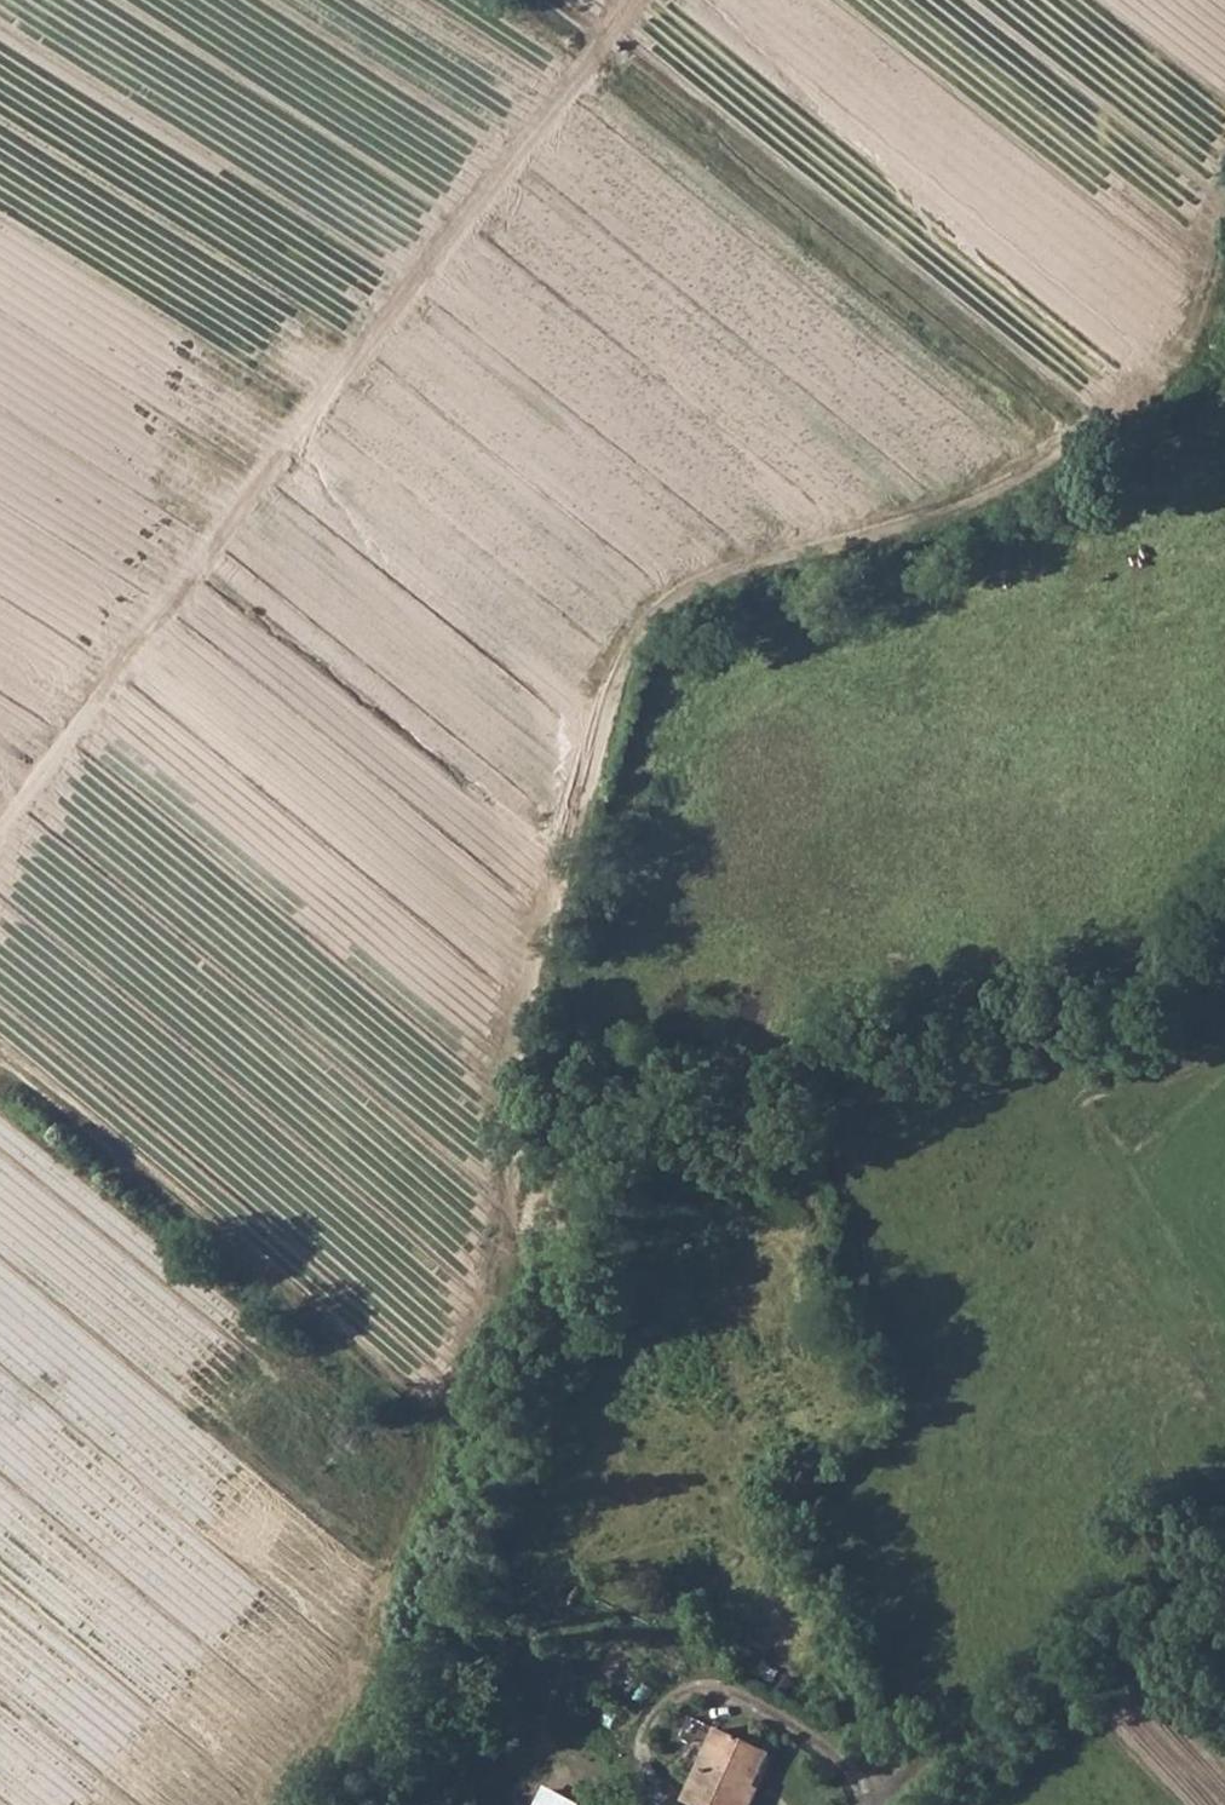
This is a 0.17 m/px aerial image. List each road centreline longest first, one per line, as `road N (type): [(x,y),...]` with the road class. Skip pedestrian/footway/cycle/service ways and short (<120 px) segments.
road 1 (track): [(261,1804),(347,1684),(461,1380)]
road 2 (track): [(1224,1654),(1164,1639),(1124,1646),(1078,1673),(1041,1709),(921,1770),(872,1804)]

